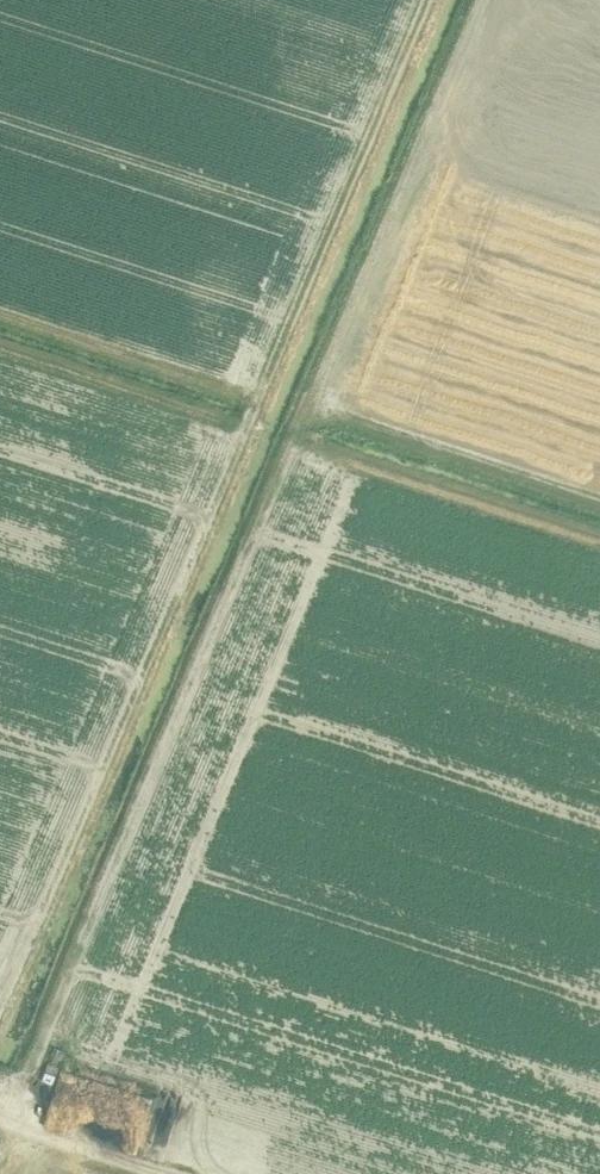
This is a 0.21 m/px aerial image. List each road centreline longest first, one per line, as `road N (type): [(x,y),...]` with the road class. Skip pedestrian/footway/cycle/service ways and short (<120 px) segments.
road 1 (track): [(0,998),(430,0)]
road 2 (track): [(0,1123),(164,1173)]

